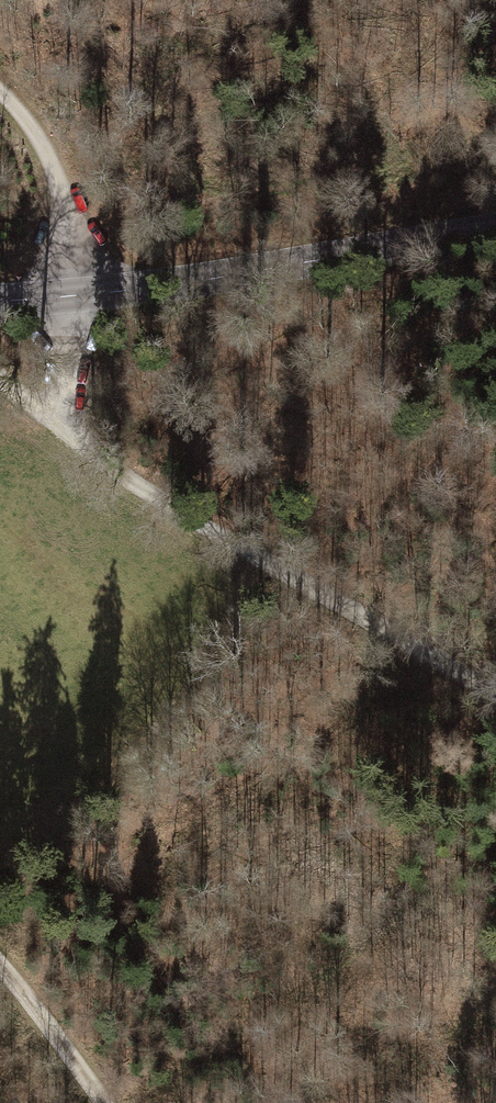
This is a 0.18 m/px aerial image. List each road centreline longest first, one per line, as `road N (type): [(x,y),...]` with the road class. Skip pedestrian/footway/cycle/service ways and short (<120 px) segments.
road 1 (track): [(0,92),(52,162),(67,222),(68,367),(55,423),(128,484),(495,692)]
road 2 (tertiary): [(495,230),(169,286),(0,299)]
road 3 (track): [(0,971),(106,1102)]

